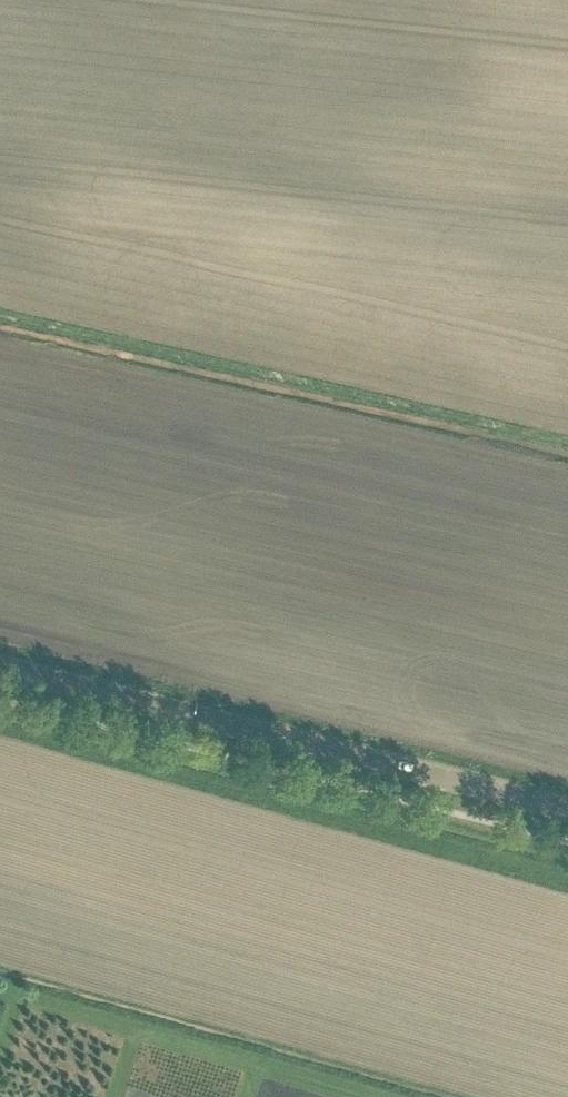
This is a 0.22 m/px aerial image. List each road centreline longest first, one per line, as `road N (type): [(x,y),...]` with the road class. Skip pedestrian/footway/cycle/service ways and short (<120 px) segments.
road 1 (tertiary): [(567,810),(0,668)]

